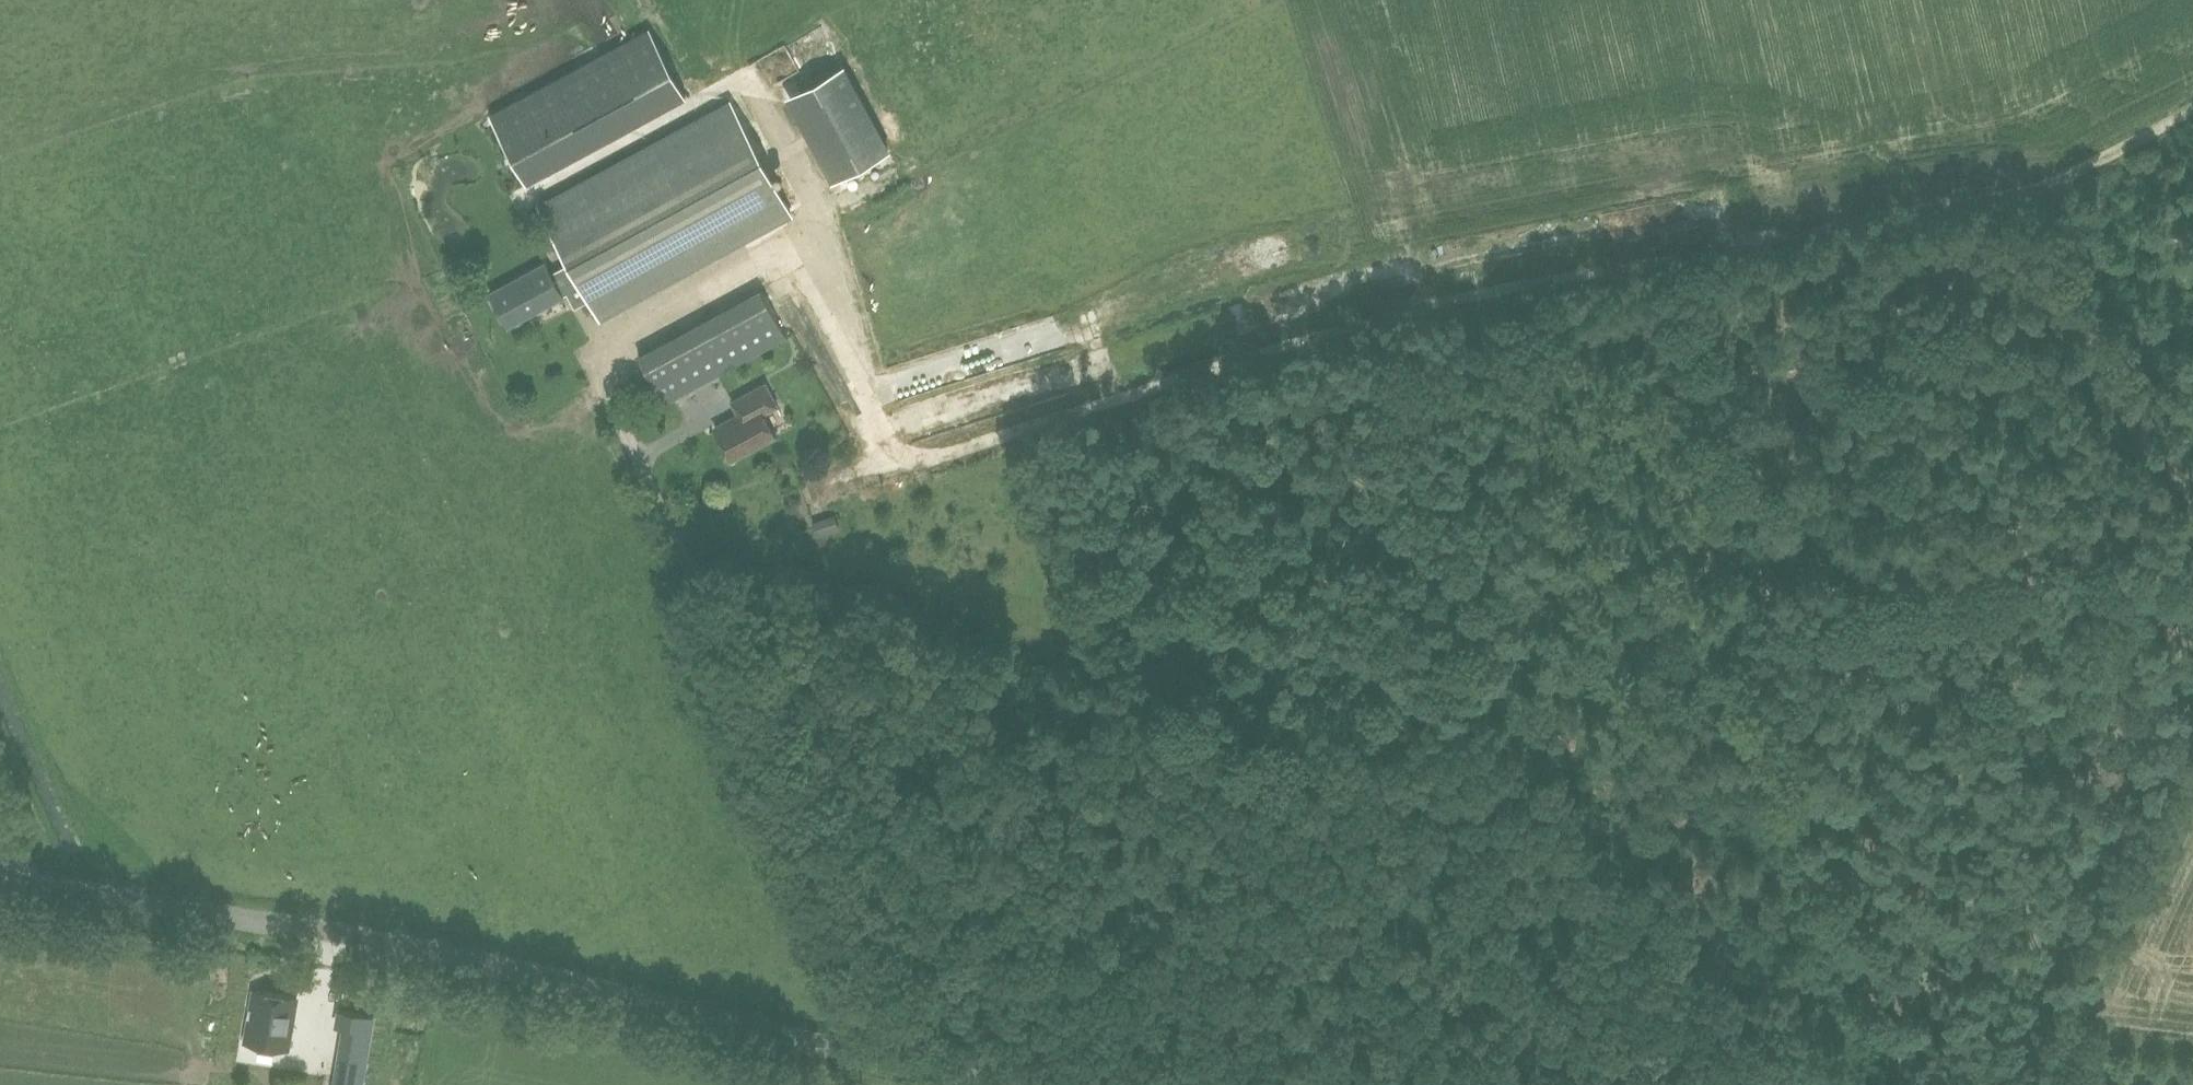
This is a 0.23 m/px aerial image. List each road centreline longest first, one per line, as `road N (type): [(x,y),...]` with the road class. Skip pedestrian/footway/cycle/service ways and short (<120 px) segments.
road 1 (tertiary): [(985,1084),(388,944),(0,880)]

